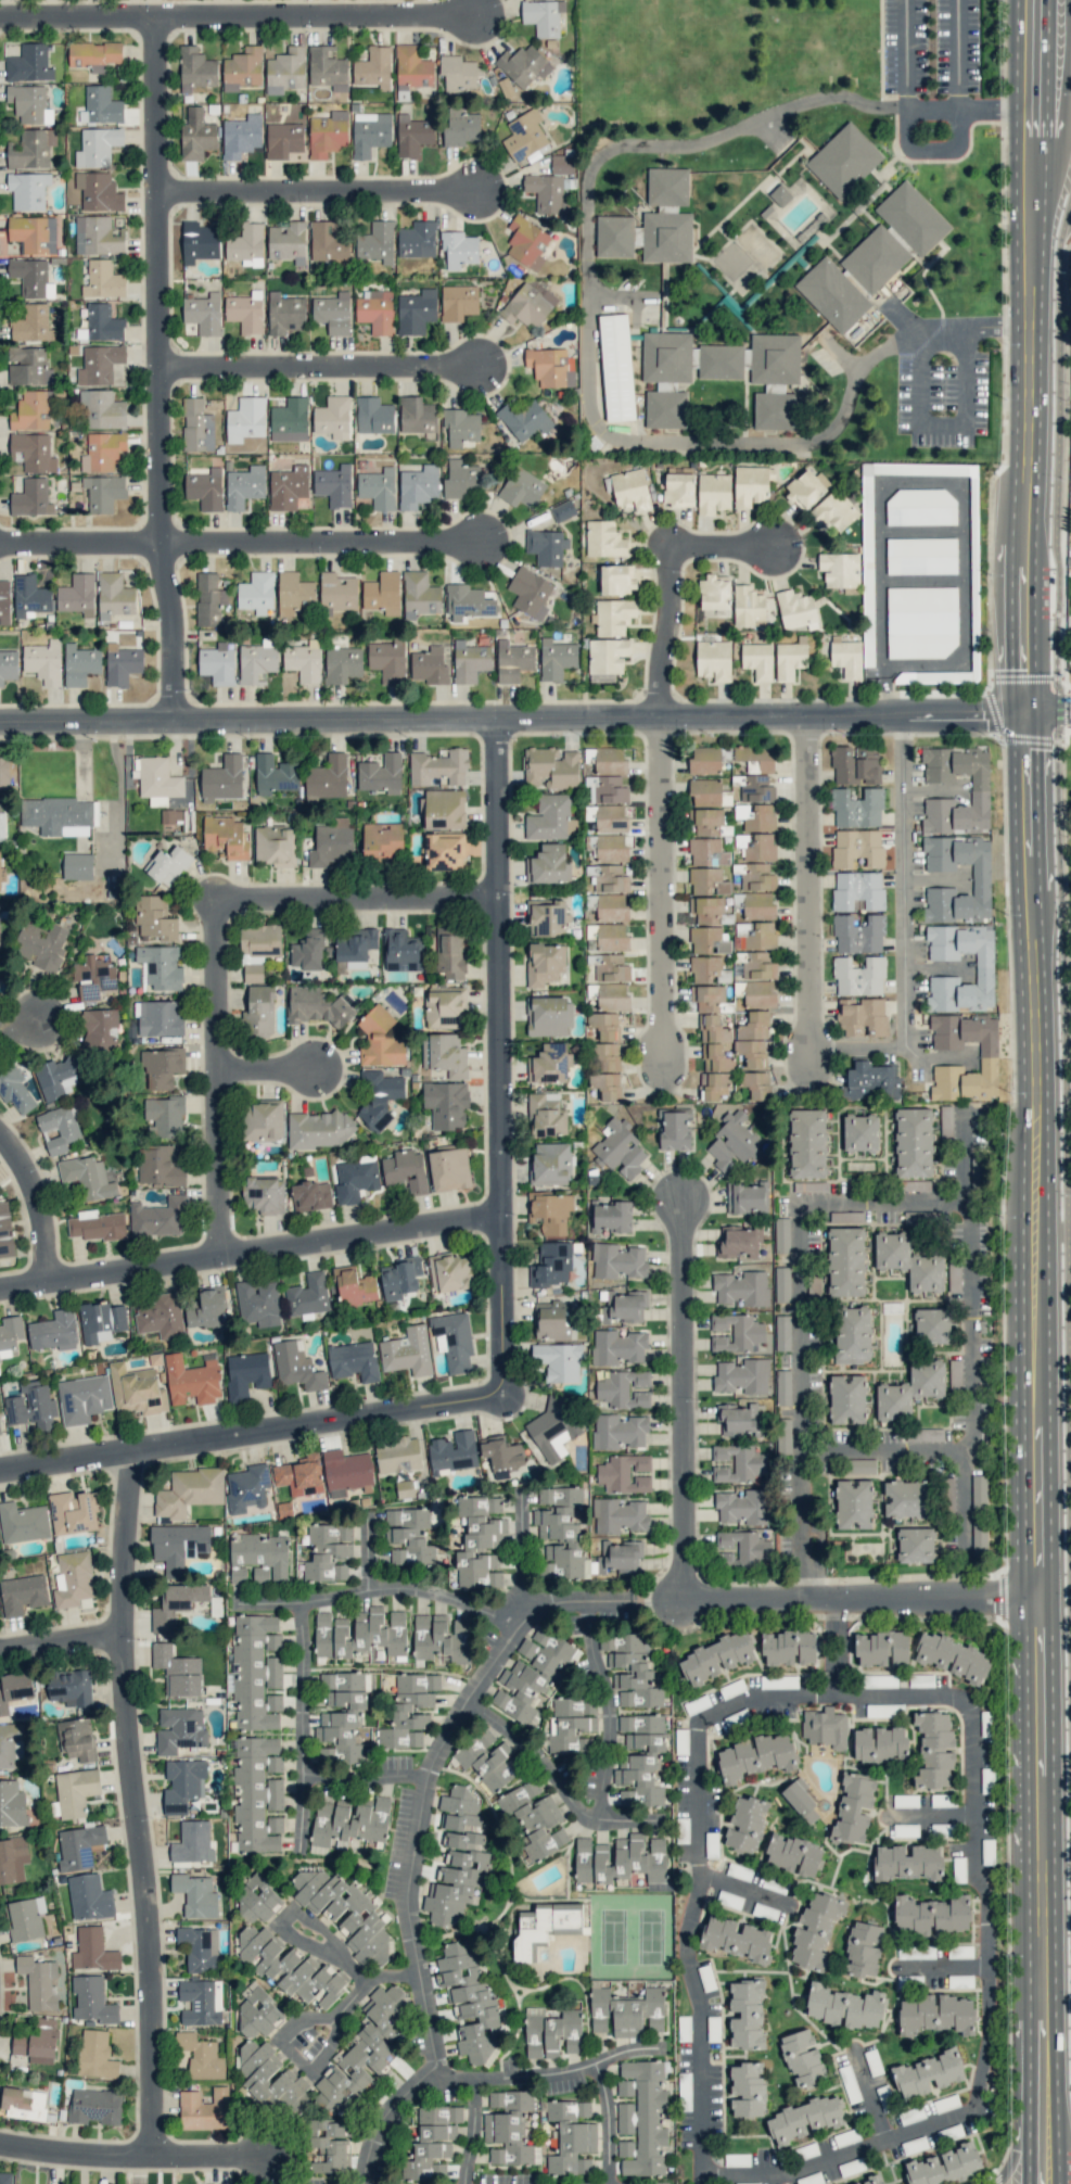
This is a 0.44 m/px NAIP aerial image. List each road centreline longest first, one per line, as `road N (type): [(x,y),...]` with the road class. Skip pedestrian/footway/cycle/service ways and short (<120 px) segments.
road 1 (secondary): [(1055,2183),(1048,1101),(1037,718)]
road 2 (tertiary): [(0,723),(1037,718)]
road 3 (secondary): [(1037,718),(1037,0)]
road 4 (residential): [(155,2159),(149,1921),(123,1687),(123,1567),(137,1449)]
road 5 (residential): [(173,722),(173,627),(161,545),(156,18)]
road 6 (residential): [(609,1600),(557,1603),(524,1620),(436,1760),(412,1897),(430,2067),(371,2134),(364,2183)]
road 7 (residential): [(508,1391),(505,720)]
road 8 (residential): [(0,1471),(508,1391)]
road 9 (residential): [(0,1289),(507,1214)]
road 10 (residential): [(0,545),(486,545)]
road 11 (residential): [(0,18),(480,20)]
road 12 (residential): [(518,1628),(444,1595),(382,1586),(297,1602),(307,1776),(298,1847)]
road 13 (residential): [(579,1601),(607,1726),(595,1821),(575,1812),(517,1738),(468,1704)]
road 14 (residential): [(686,1598),(689,1202)]
road 15 (residential): [(1051,1597),(686,1598)]
road 16 (residential): [(229,1255),(222,898)]
road 17 (residential): [(660,720),(671,1063)]
road 18 (residential): [(816,1057),(813,719)]
road 19 (residential): [(157,370),(485,369)]
road 20 (residential): [(898,719),(900,1046)]
road 21 (residential): [(157,193),(483,195)]
road 22 (residential): [(222,898),(506,897)]
road 23 (residential): [(660,720),(670,549),(776,551)]
road 24 (residential): [(0,2148),(268,2161)]
road 25 (residential): [(422,2075),(556,2071),(658,2046)]
road 26 (residential): [(58,1280),(43,1196),(0,1128)]
road 27 (residential): [(279,1921),(369,1978),(421,1976)]
road 28 (secondary): [(1038,141),(1057,129),(1065,0)]
road 29 (residential): [(307,1776),(401,1774),(430,1781)]
road 30 (residential): [(0,1652),(122,1634)]
road 31 (residential): [(591,2062),(603,2097),(605,2183)]

